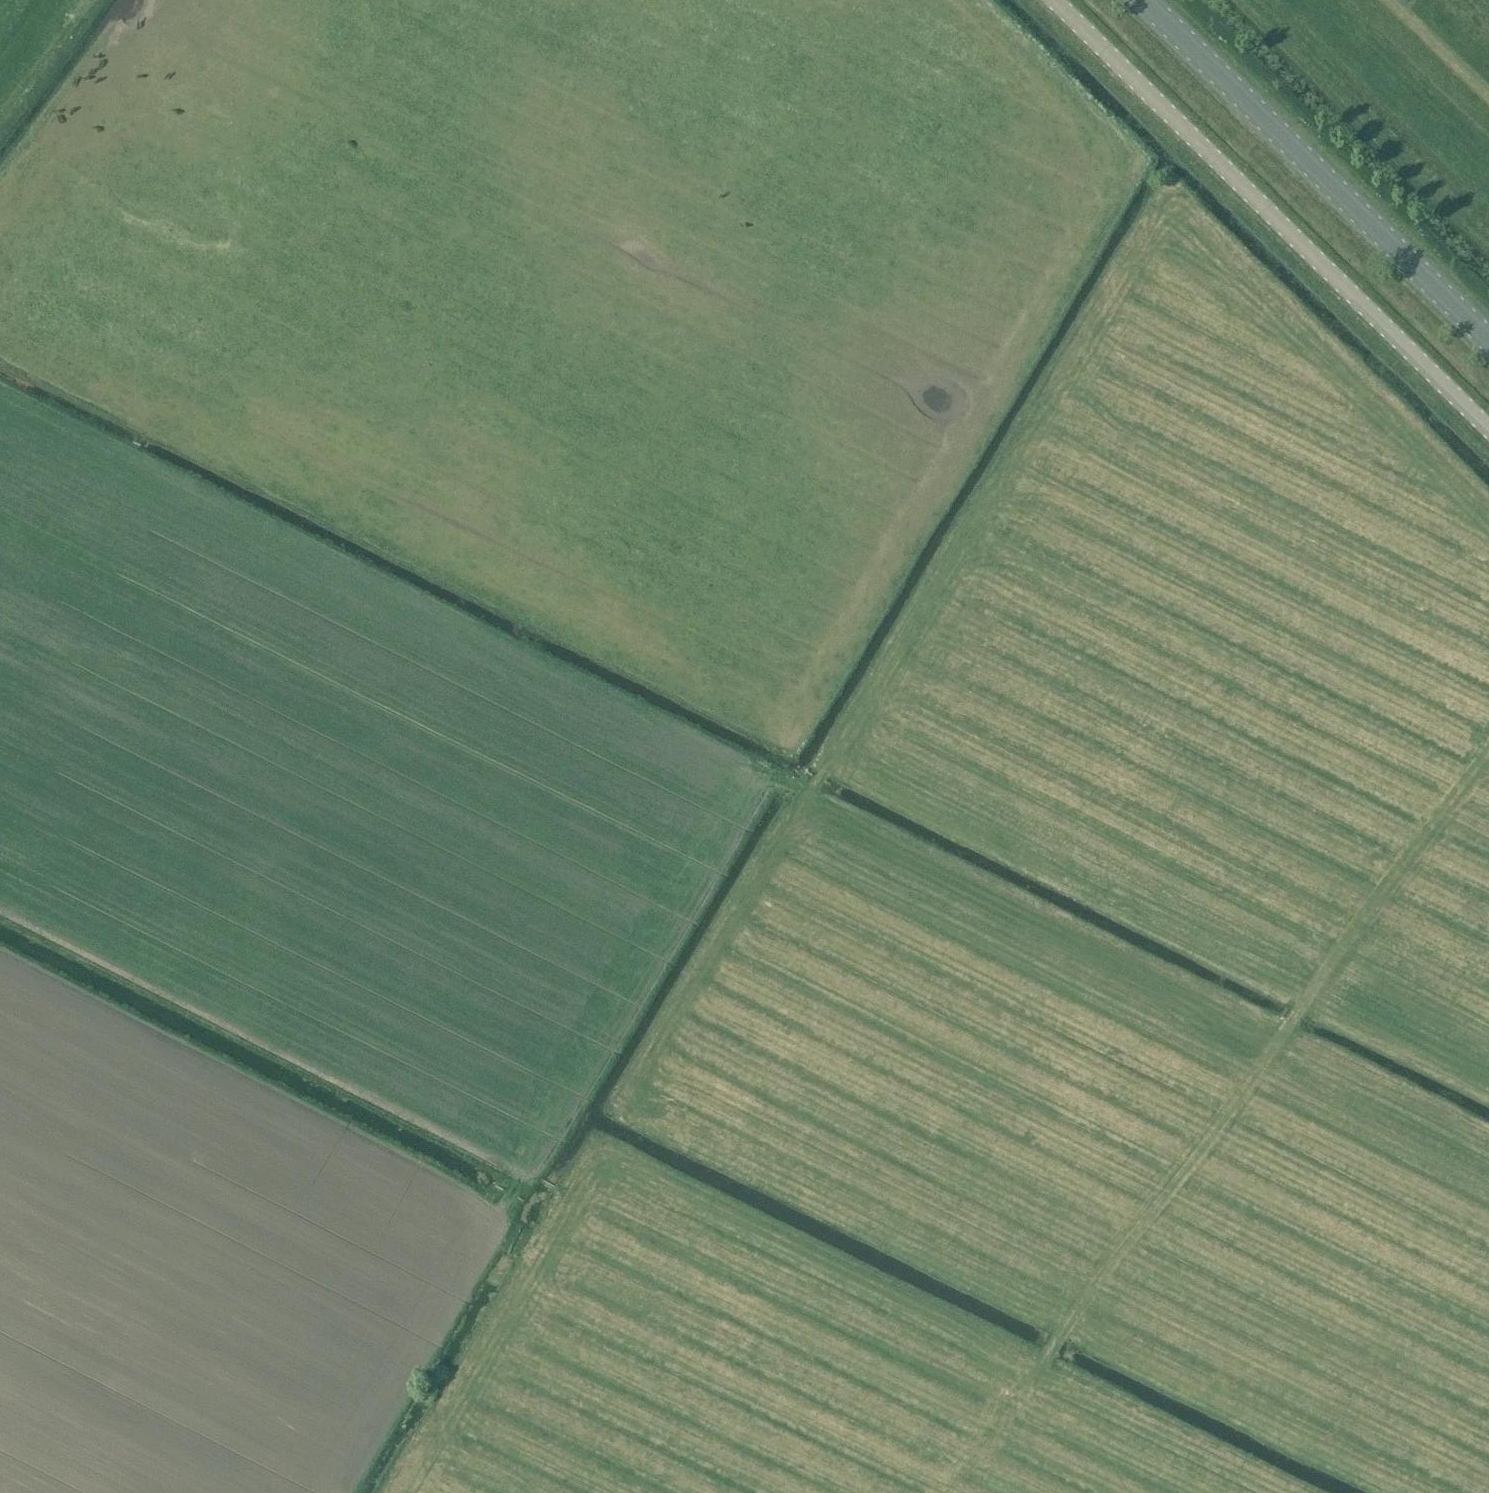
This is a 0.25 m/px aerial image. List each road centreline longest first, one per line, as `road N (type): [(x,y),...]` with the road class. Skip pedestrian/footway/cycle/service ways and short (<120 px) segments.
road 1 (unclassified): [(1488,426),(1057,0)]
road 2 (primary): [(1488,341),(1144,0)]

